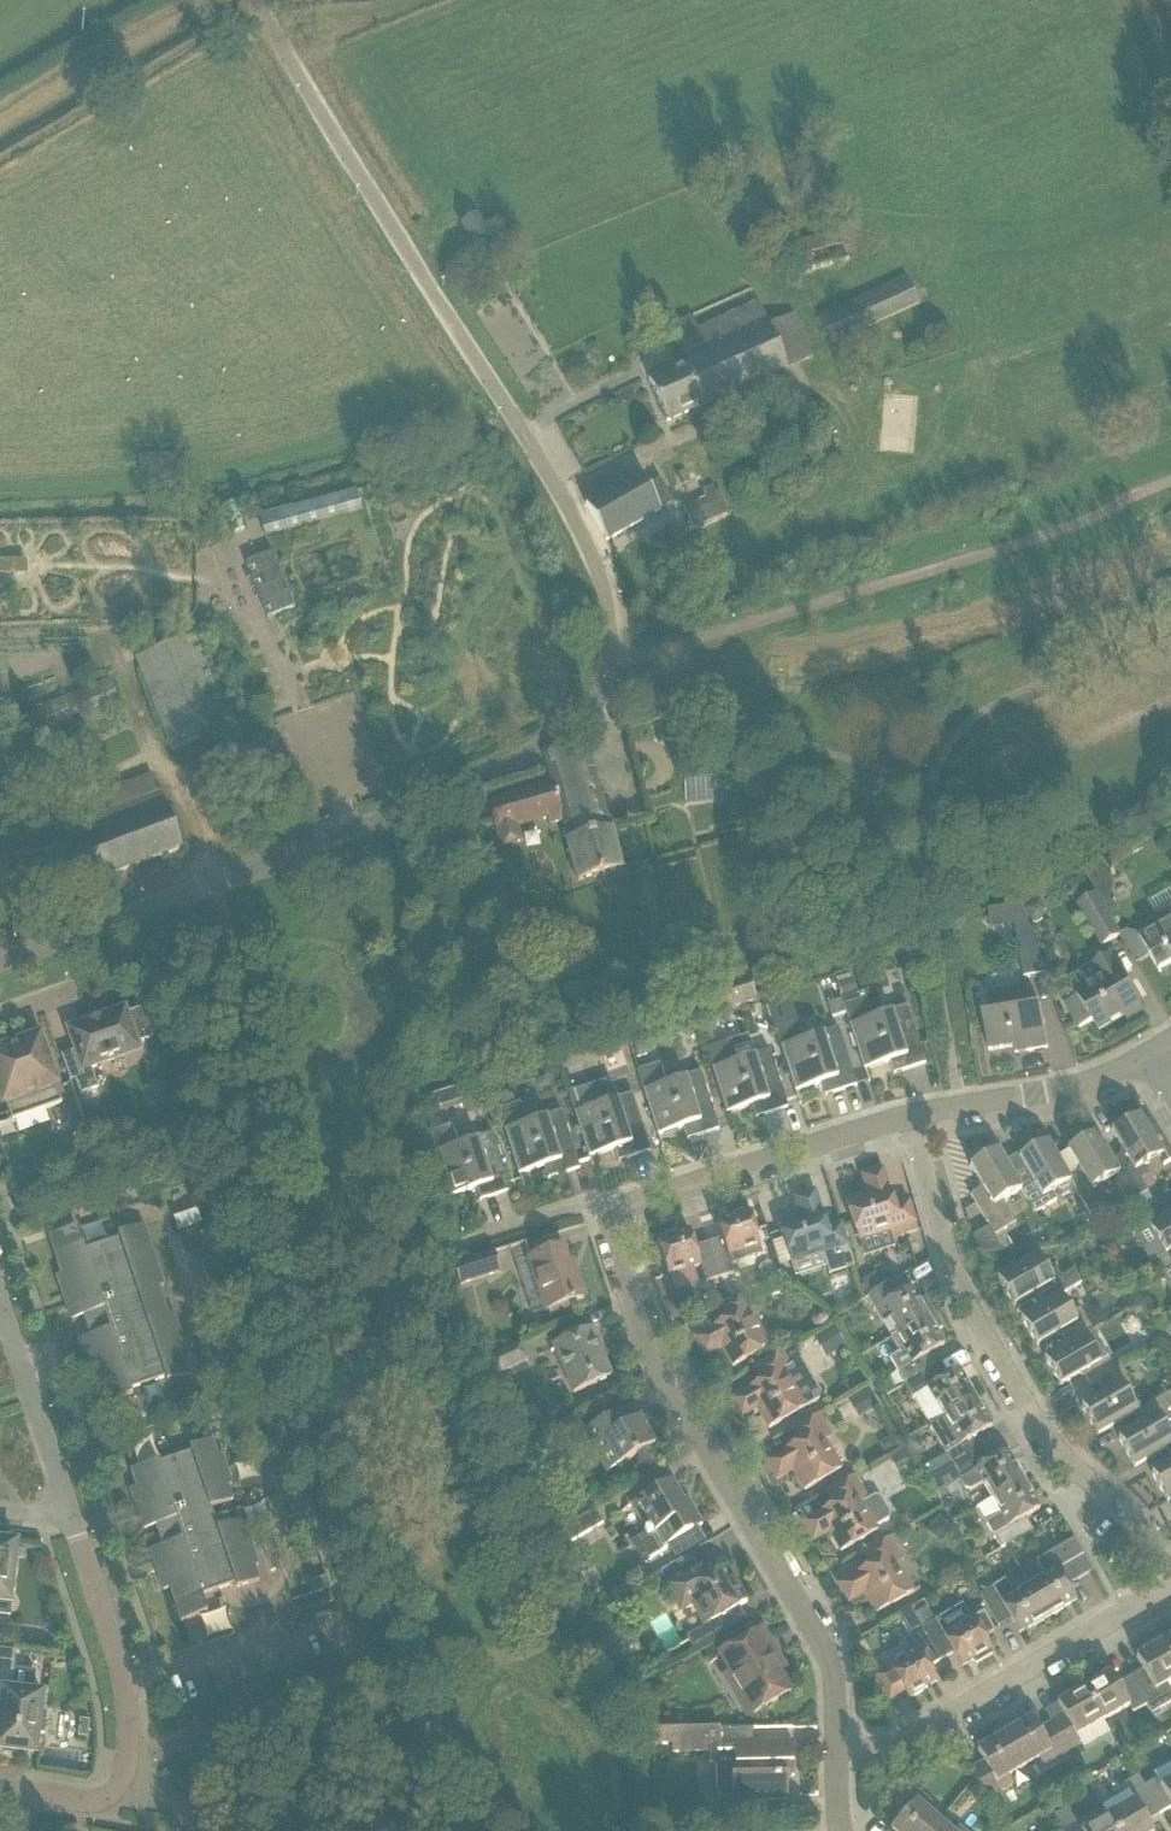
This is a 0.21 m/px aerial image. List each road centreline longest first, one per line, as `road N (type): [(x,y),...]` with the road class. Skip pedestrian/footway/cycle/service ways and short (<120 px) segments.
road 1 (unclassified): [(0,964),(207,889),(539,748),(600,688),(611,660),(605,592),(575,513),(256,0)]
road 2 (residential): [(836,1749),(828,1654),(640,1333),(612,1239),(617,1215),(635,1200),(910,1113)]
road 3 (residential): [(1170,1586),(1131,1521),(1054,1449),(960,1289),(910,1113)]
road 4 (residential): [(836,1749),(899,1744),(1170,1586)]
road 5 (residential): [(118,1779),(129,1756),(118,1662),(65,1514)]
road 6 (residential): [(910,1113),(1077,1085),(1147,1058)]
road 7 (residential): [(65,1514),(0,1312)]
road 8 (residential): [(0,1792),(105,1804),(118,1779)]

